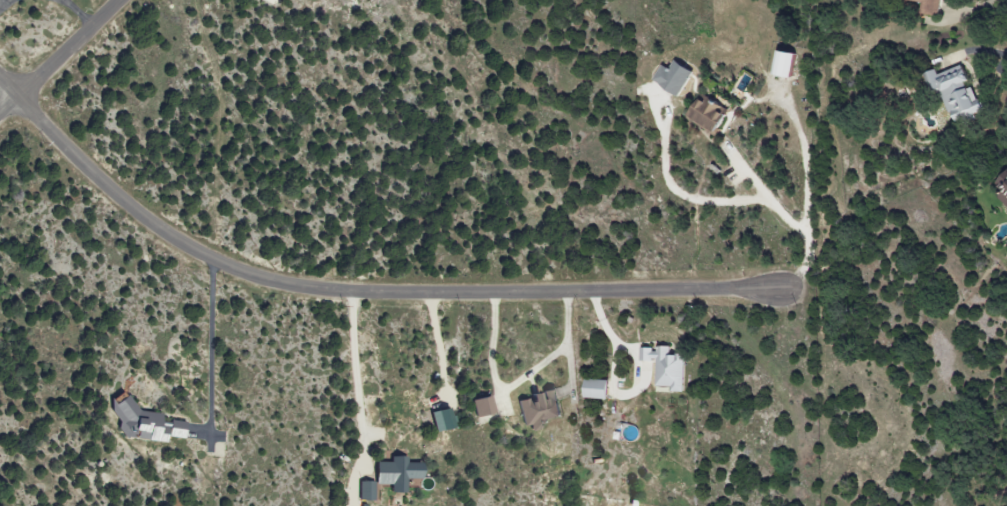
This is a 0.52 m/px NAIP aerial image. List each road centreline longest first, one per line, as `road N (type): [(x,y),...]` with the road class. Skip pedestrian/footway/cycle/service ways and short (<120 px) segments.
road 1 (residential): [(785,288),(393,297),(299,289),(234,270),(166,233),(103,188),(0,82)]
road 2 (residential): [(0,112),(118,0)]

